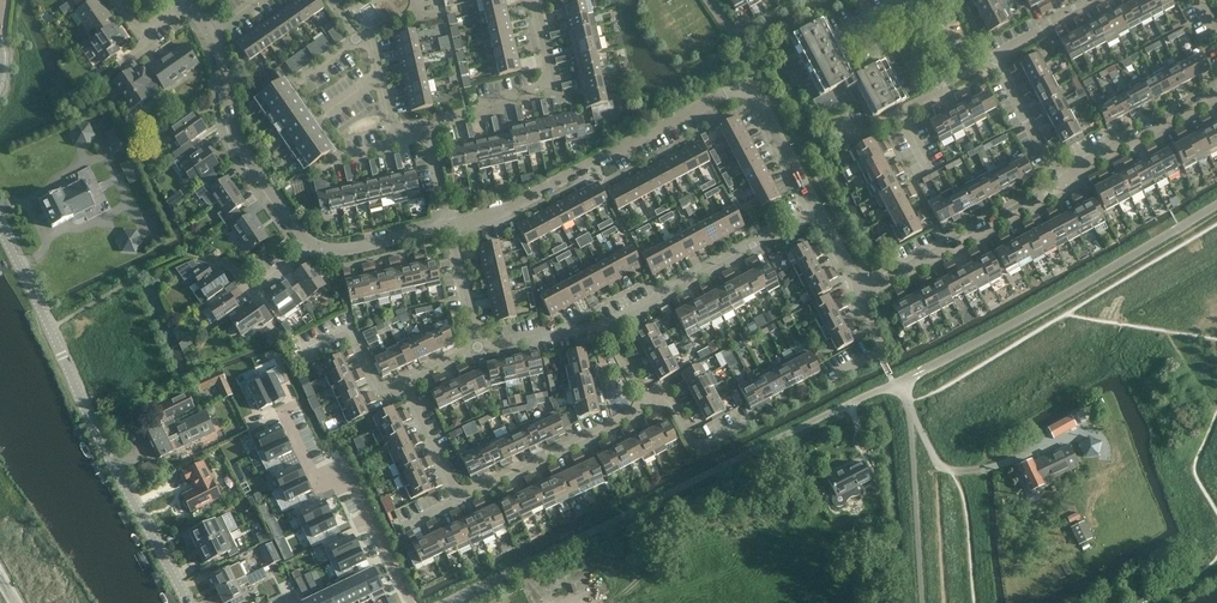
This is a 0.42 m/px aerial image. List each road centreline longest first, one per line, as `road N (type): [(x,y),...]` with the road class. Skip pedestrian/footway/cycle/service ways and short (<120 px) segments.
road 1 (residential): [(448,226),(495,214),(737,90),(760,102),(815,213)]
road 2 (unclassified): [(188,602),(0,221)]
road 3 (residential): [(284,412),(318,485),(348,471),(411,602)]
road 4 (residential): [(212,36),(241,147),(312,243)]
road 5 (residential): [(610,326),(815,213)]
road 6 (residential): [(861,288),(1039,203),(1062,182)]
road 7 (residential): [(424,125),(551,86),(533,0)]
road 8 (residential): [(650,406),(458,499)]
road 9 (residential): [(1062,182),(1216,99)]
road 10 (residential): [(403,380),(381,390),(352,330),(298,354)]
road 11 (residential): [(1062,182),(993,58)]
road 12 (residential): [(200,257),(234,265),(251,289),(312,243)]
road 13 (residential): [(312,243),(356,248),(448,226)]
road 14 (residential): [(749,421),(696,448),(669,397),(650,406)]
road 15 (residential): [(477,348),(610,326)]
road 16 (residential): [(458,499),(403,380)]
road 17 (residential): [(861,288),(858,301),(878,352),(826,378)]
road 18 (residential): [(477,348),(448,226)]
road 19 (residential): [(993,58),(1099,0)]

